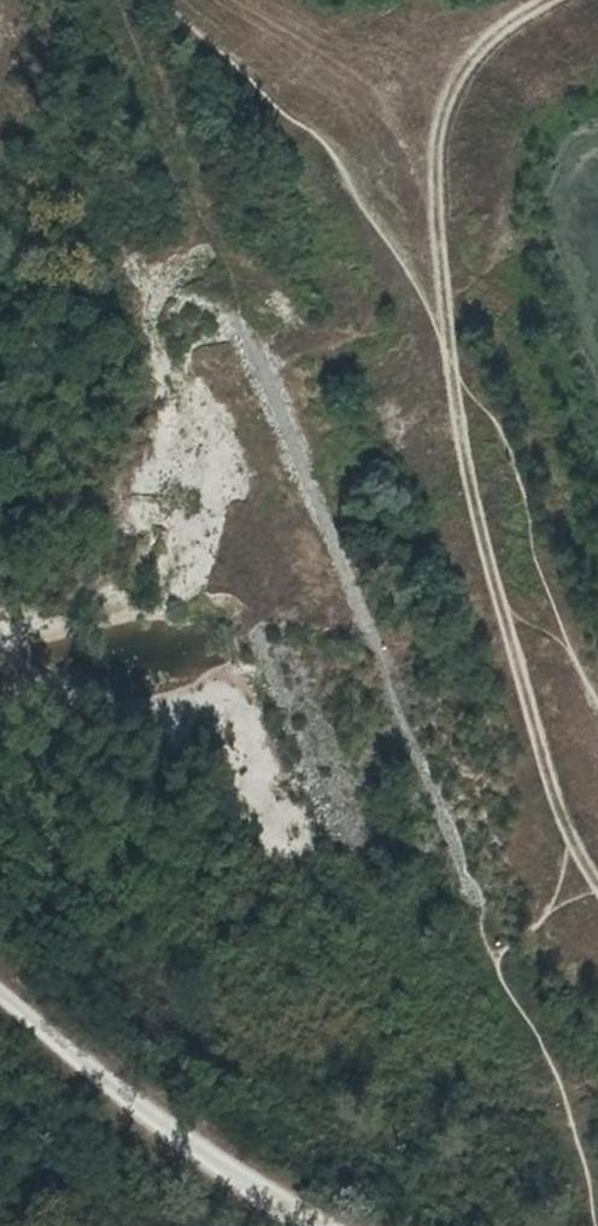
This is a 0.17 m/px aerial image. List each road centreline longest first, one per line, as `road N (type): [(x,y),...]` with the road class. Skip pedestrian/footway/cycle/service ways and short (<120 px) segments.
road 1 (track): [(597,888),(567,832),(492,563),(447,348),(411,275),(323,141),(287,118),(165,0)]
road 2 (track): [(447,348),(434,164),(447,89),(507,21),(549,0)]
road 3 (track): [(310,1225),(110,1086),(0,990)]

